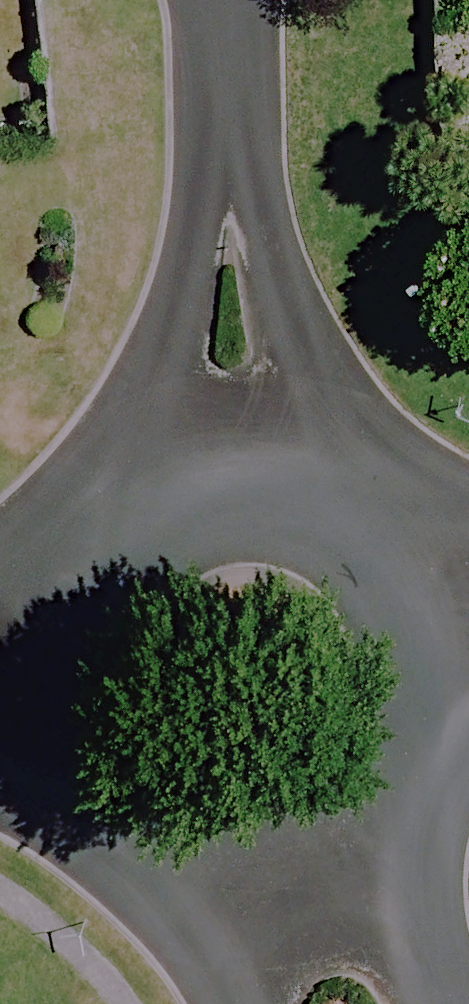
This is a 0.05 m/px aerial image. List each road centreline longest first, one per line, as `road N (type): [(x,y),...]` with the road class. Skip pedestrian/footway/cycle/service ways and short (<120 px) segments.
road 1 (residential): [(223,0),(232,451)]
road 2 (residential): [(21,692),(20,632),(37,573),(69,522),(115,483),(171,458),(232,451)]
road 3 (residential): [(232,451),(286,460),(336,482),(378,517),(410,561),(429,613)]
road 4 (residential): [(181,859),(124,837),(76,800),(40,750),(21,692)]
road 5 (residential): [(429,613),(433,673),(420,732),(390,784),(346,826)]
road 6 (residential): [(346,826),(420,1003)]
road 7 (residential): [(346,826),(295,852),(239,864),(181,859)]
road 8 (residential): [(227,1003),(181,859)]

